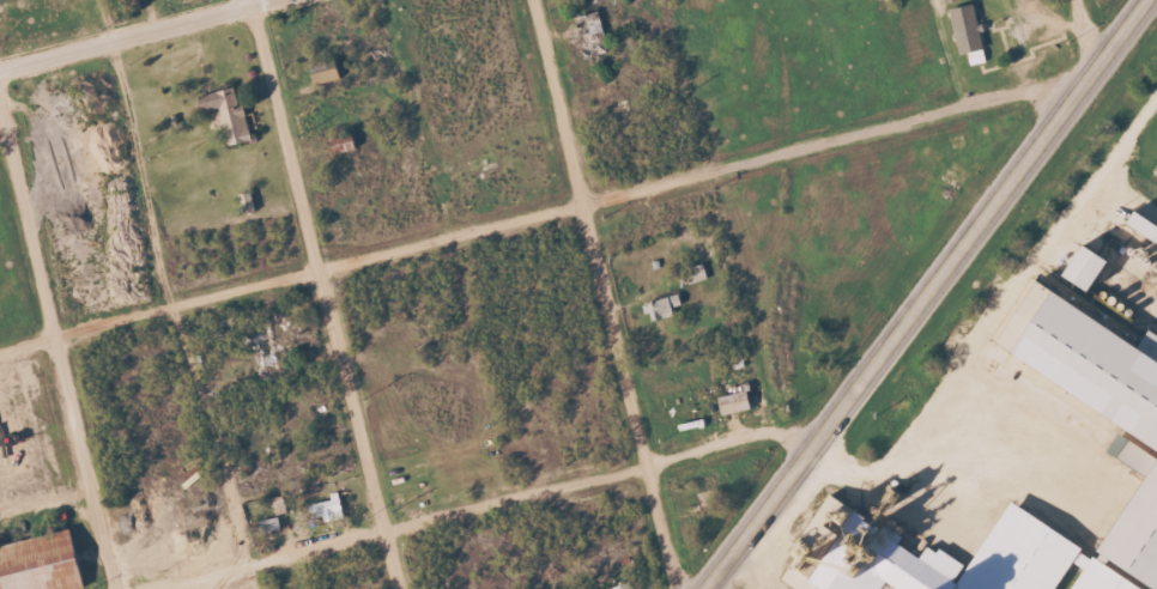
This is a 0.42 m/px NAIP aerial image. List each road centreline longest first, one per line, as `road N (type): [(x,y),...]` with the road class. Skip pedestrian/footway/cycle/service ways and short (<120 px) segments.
road 1 (residential): [(0,349),(1092,74)]
road 2 (residential): [(813,447),(761,432),(161,588)]
road 3 (secondary): [(705,588),(1092,74)]
road 4 (residential): [(680,588),(531,0)]
road 5 (residential): [(399,588),(251,0)]
road 6 (residential): [(116,588),(0,109)]
road 7 (residential): [(0,71),(277,0)]

